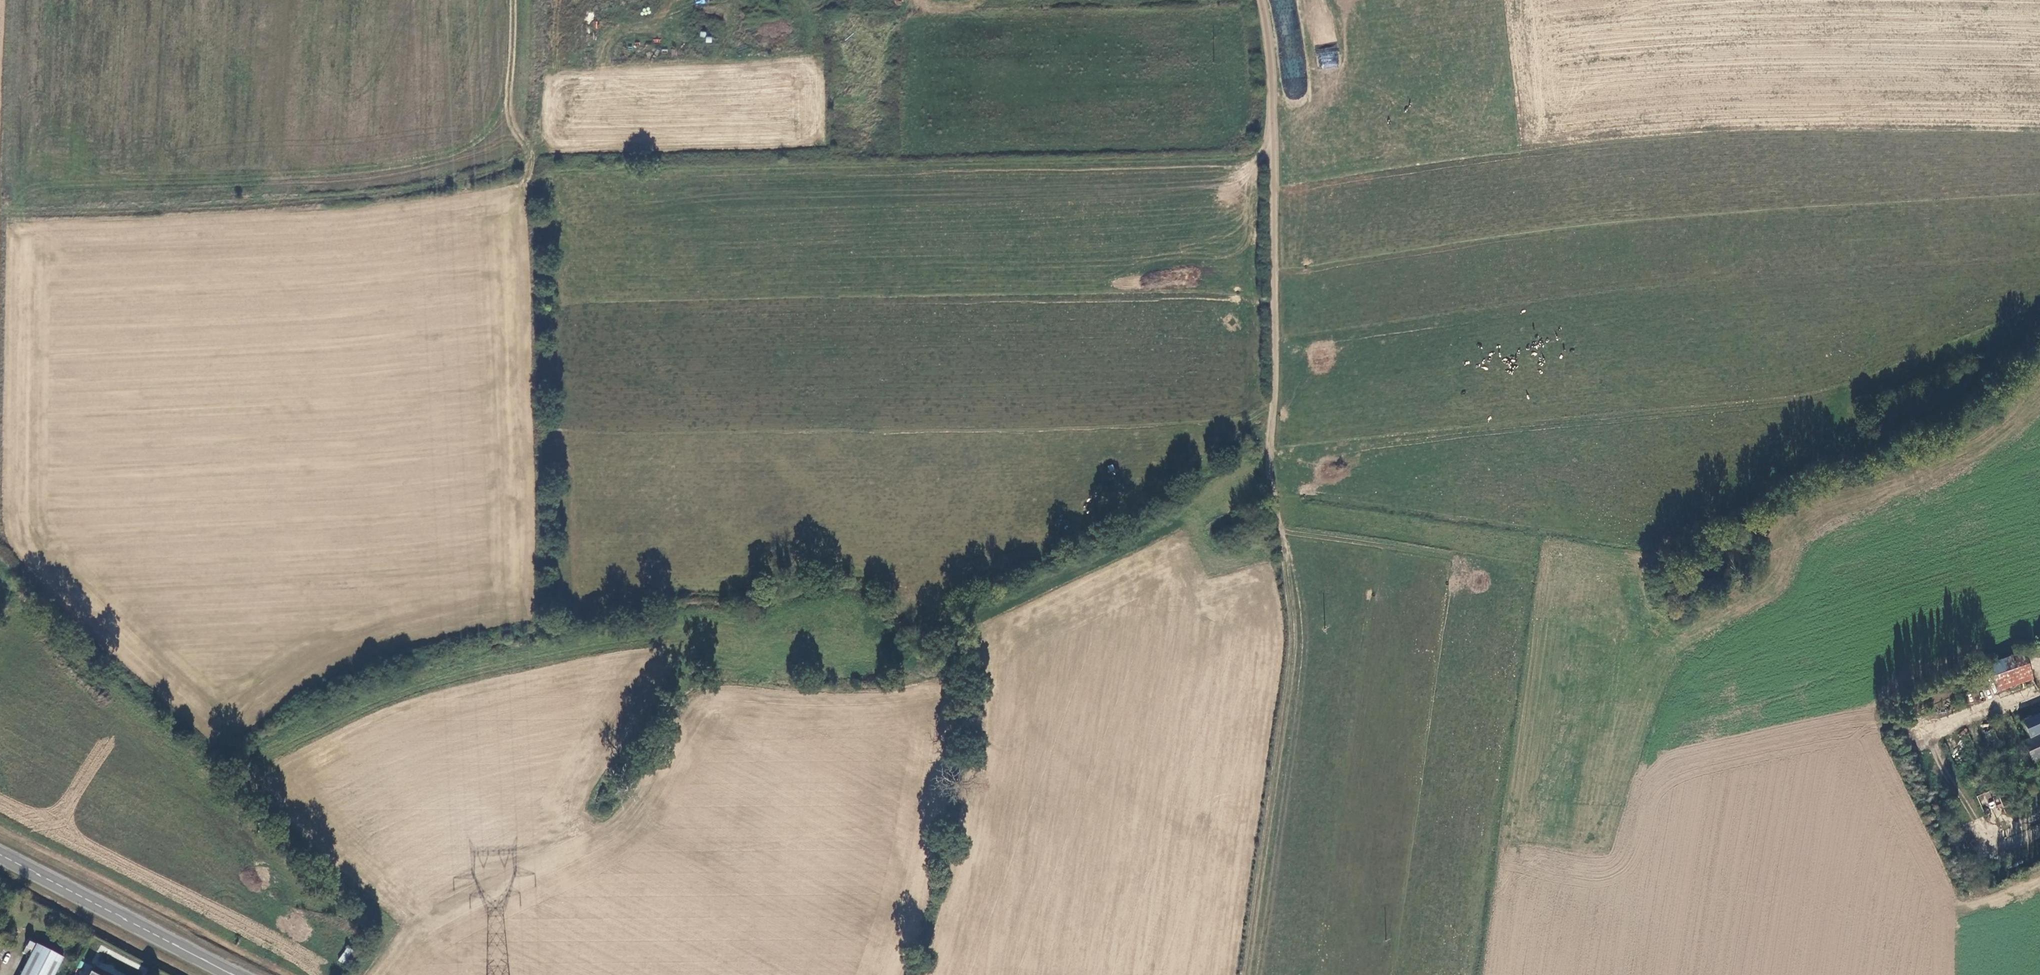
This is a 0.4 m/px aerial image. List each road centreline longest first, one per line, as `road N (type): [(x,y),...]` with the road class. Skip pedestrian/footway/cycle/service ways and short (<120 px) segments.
road 1 (track): [(1243,974),(1292,631),(1267,444),(1275,387),(1269,46),(1259,0)]
road 2 (primary): [(233,974),(0,854)]

